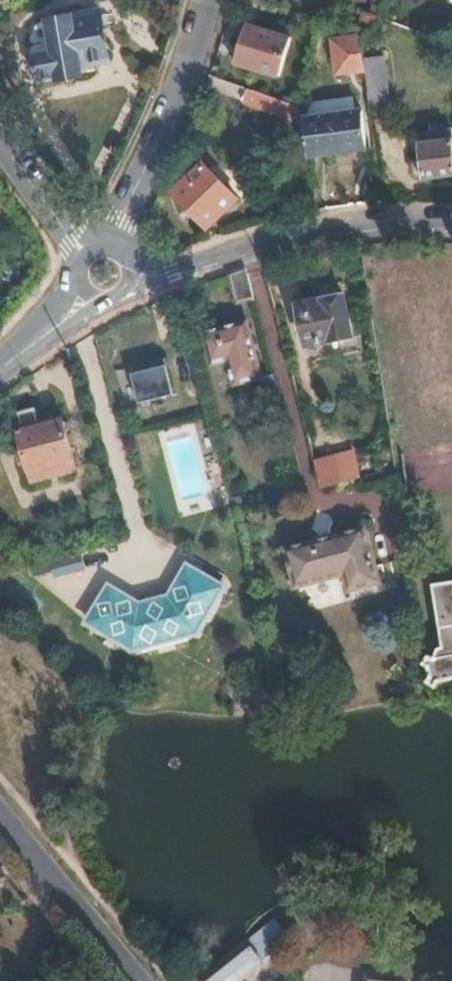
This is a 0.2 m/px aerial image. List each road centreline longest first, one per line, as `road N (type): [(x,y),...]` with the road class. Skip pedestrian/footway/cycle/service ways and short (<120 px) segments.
road 1 (residential): [(451,222),(336,229),(147,276),(106,274)]
road 2 (residential): [(106,274),(210,0)]
road 3 (residential): [(138,980),(0,815)]
road 4 (residential): [(0,146),(106,274)]
road 5 (residential): [(0,370),(106,274)]

